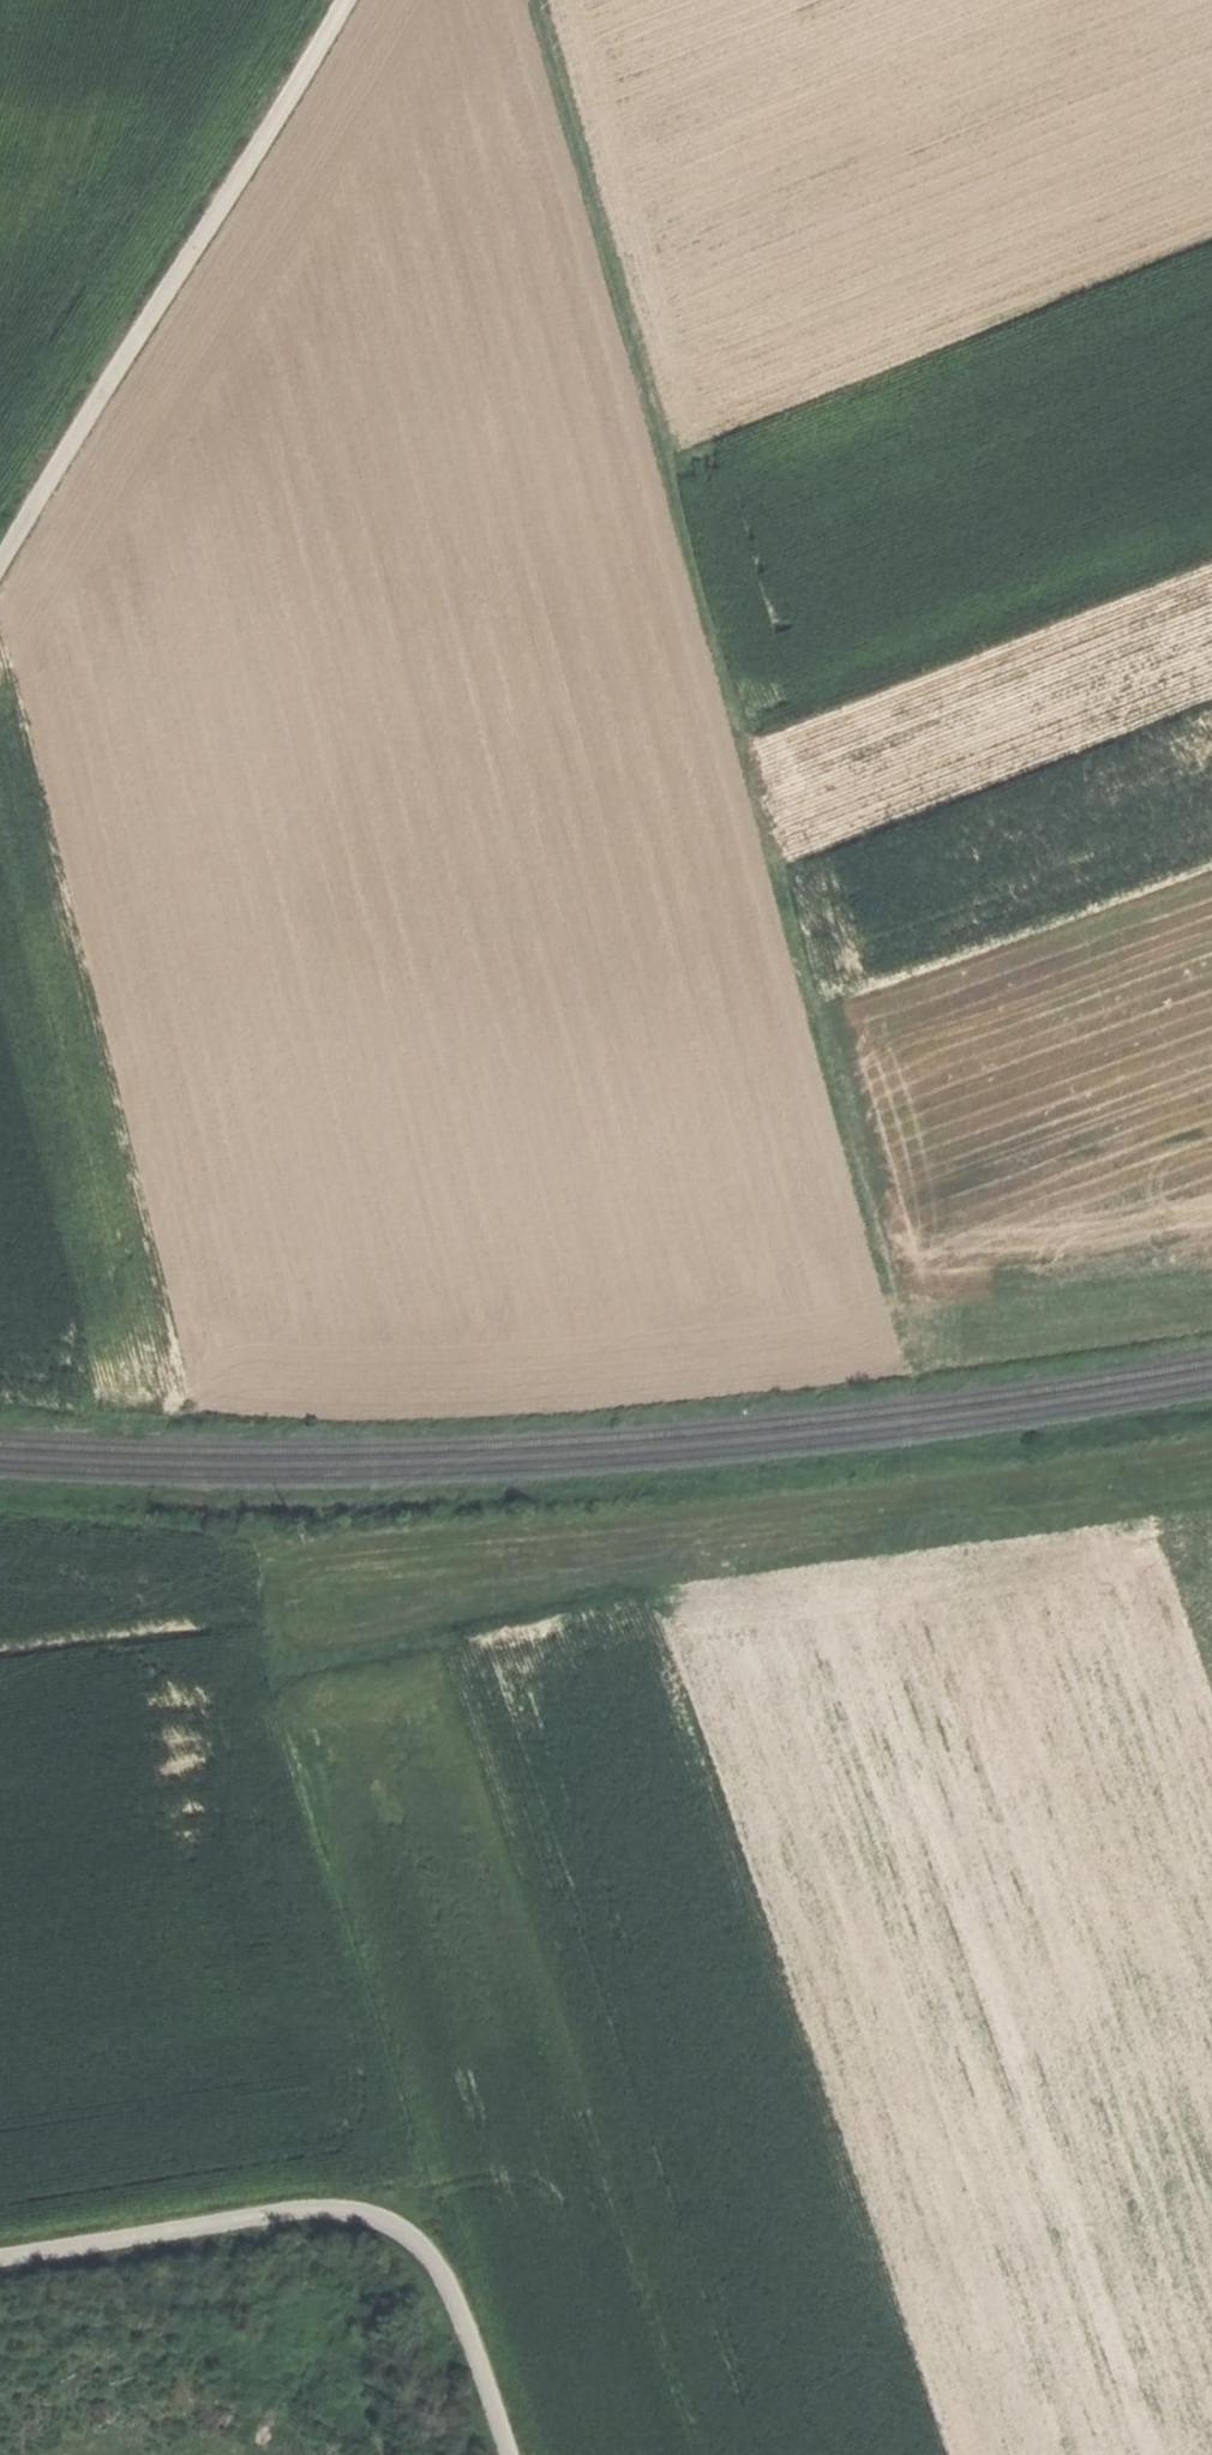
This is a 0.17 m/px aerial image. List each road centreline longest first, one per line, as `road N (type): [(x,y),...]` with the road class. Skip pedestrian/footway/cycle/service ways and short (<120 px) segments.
road 1 (track): [(0,2257),(306,2213),(391,2217),(444,2267),(505,2454)]
road 2 (track): [(345,0),(0,567)]

